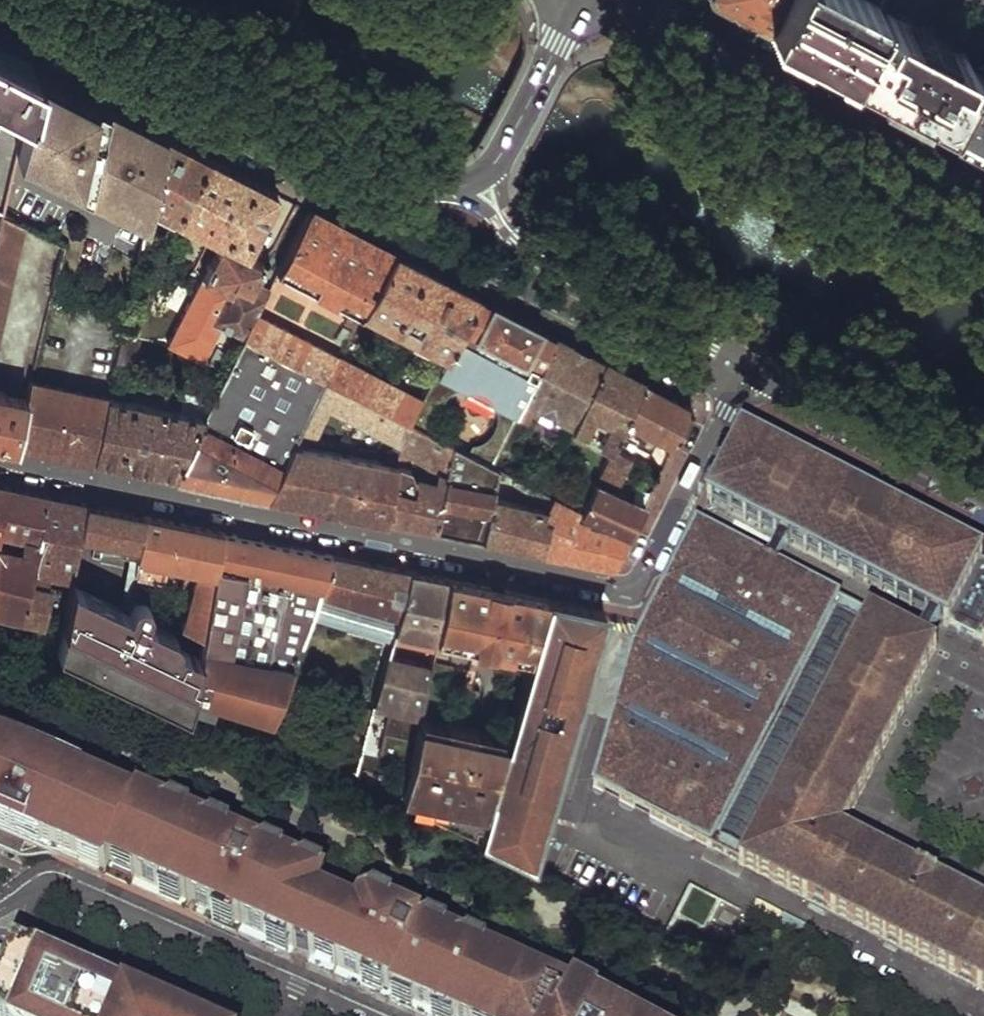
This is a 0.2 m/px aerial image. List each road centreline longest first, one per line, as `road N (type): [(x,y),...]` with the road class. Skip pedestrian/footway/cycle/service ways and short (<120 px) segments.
road 1 (residential): [(0,462),(628,588),(642,577),(729,398)]
road 2 (residential): [(729,398),(0,21)]
road 3 (secondary): [(69,0),(291,130),(441,189)]
road 4 (tertiary): [(983,194),(617,0)]
road 5 (residential): [(368,1015),(63,885),(43,889)]
road 6 (residential): [(504,222),(562,265),(751,362)]
road 7 (residential): [(751,362),(983,486)]
road 8 (residential): [(37,945),(198,1015)]
road 9 (secondary): [(498,152),(577,0)]

